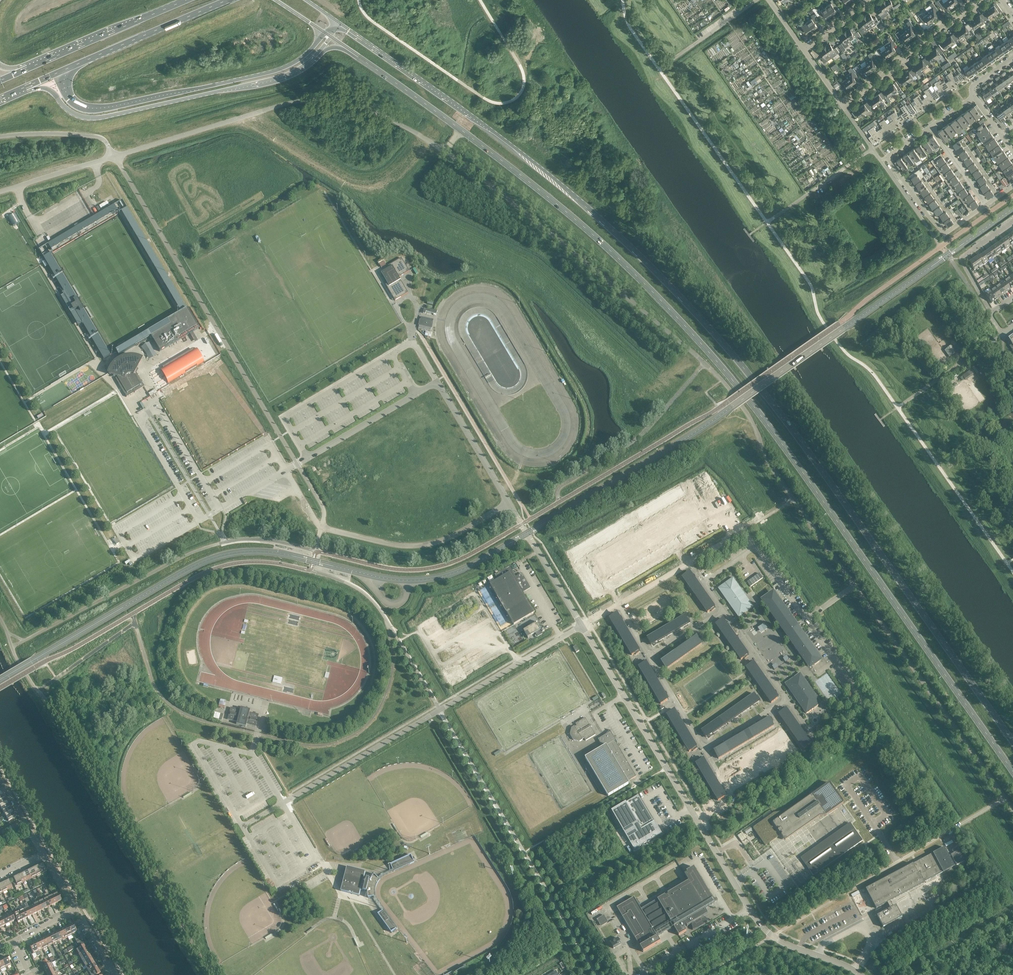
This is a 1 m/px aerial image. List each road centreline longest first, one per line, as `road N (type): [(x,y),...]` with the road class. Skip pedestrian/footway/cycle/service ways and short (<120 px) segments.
road 1 (trunk): [(1012,741),(795,433),(681,296),(537,165),(337,22)]
road 2 (trunk): [(348,49),(551,197),(729,376),(1012,773)]
road 3 (unclassified): [(855,585),(716,375),(502,194),(418,135),(365,108),(309,100),(112,157)]
road 4 (unclassified): [(861,974),(760,924),(582,626)]
road 5 (unclassified): [(582,626),(243,828)]
road 6 (trunk): [(21,91),(47,89),(73,114),(102,118),(280,78),(321,50)]
road 7 (trunk): [(325,33),(281,69),(104,109),(72,103),(60,85),(64,72)]
road 8 (unclassified): [(509,503),(440,541),(396,544),(321,526),(285,471)]
road 9 (unclassified): [(1005,798),(855,585)]
road 10 (residential): [(801,46),(842,104),(976,0)]
road 11 (residential): [(787,699),(813,736),(864,702),(807,619)]
road 12 (residential): [(985,206),(941,231),(887,159),(931,128)]
road 13 (residential): [(807,619),(755,547),(705,581),(725,611)]
road 14 (trunk): [(64,72),(228,0)]
road 15 (trunk): [(186,0),(40,64)]
road 16 (residential): [(993,312),(957,259),(1012,221)]
road 17 (unclassified): [(897,862),(1005,798)]
road 18 (unclassified): [(0,137),(97,137),(112,157)]

